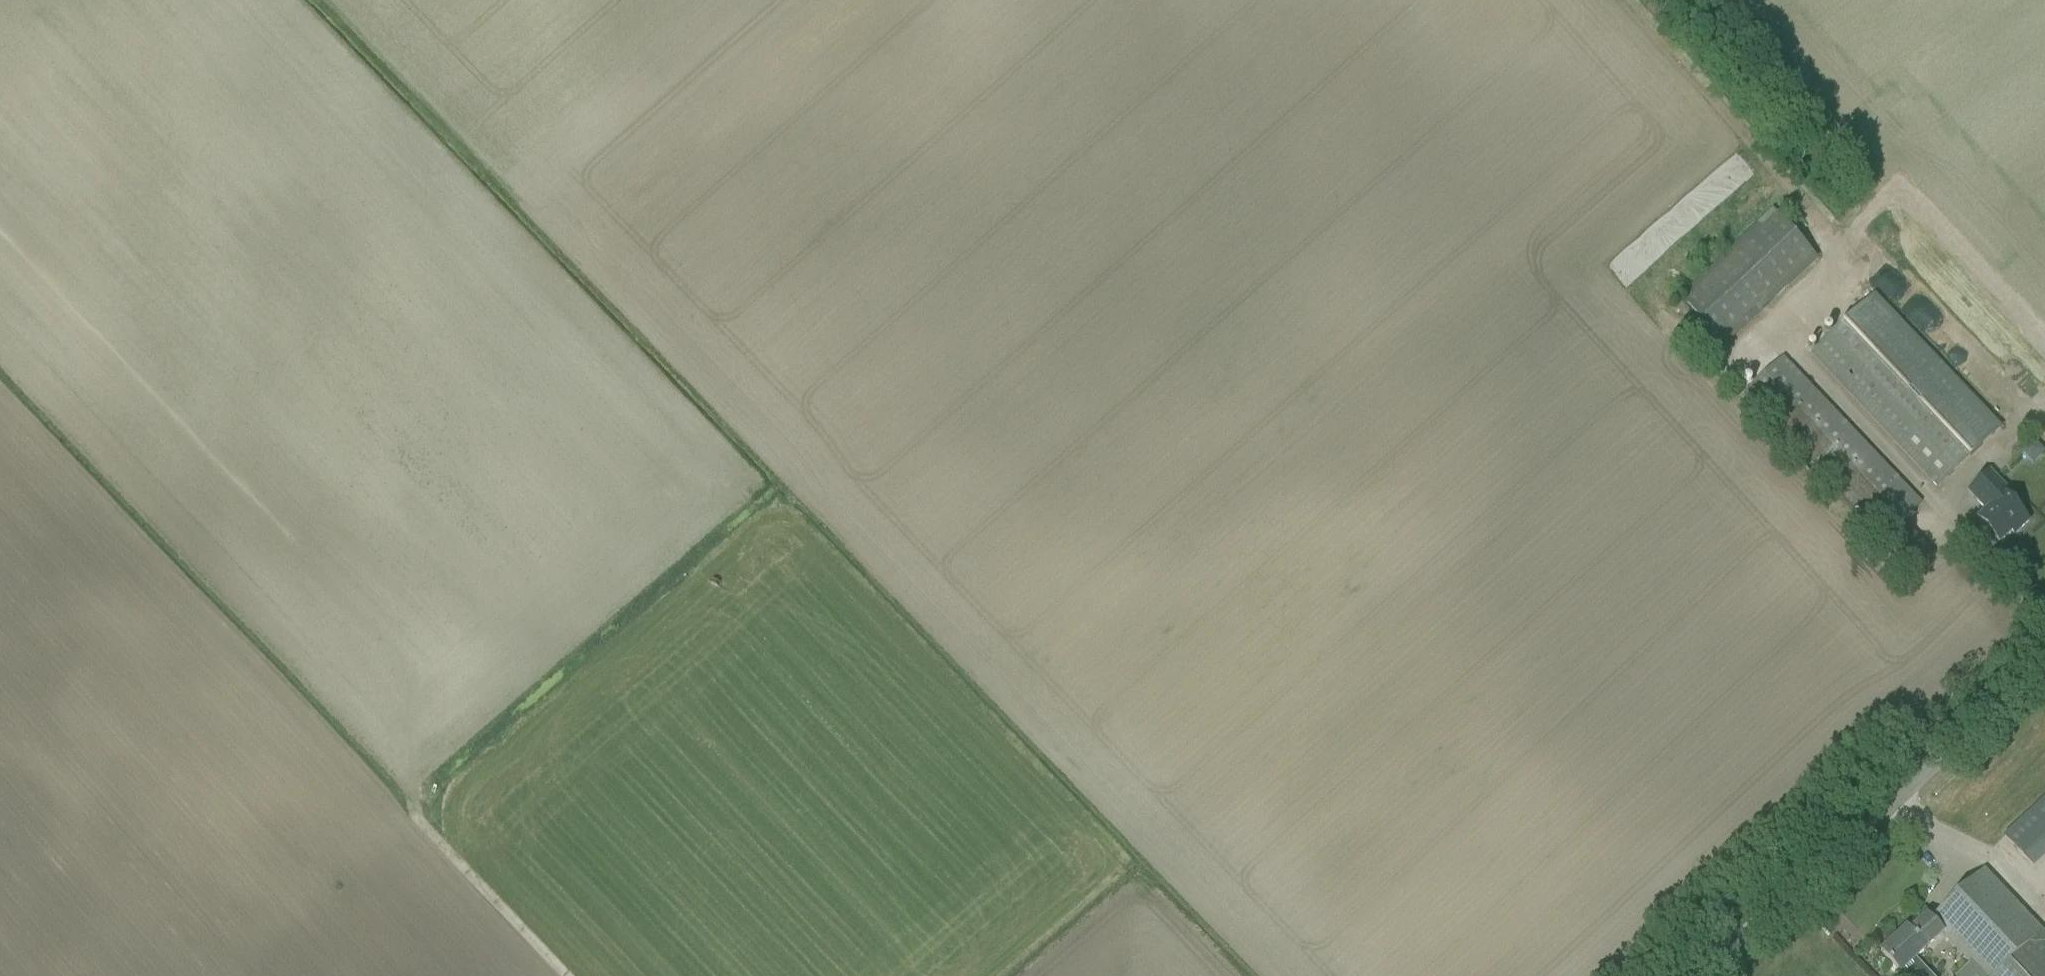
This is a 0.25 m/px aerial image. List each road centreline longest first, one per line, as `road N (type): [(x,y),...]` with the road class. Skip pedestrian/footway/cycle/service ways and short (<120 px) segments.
road 1 (unclassified): [(1706,975),(2044,660)]

